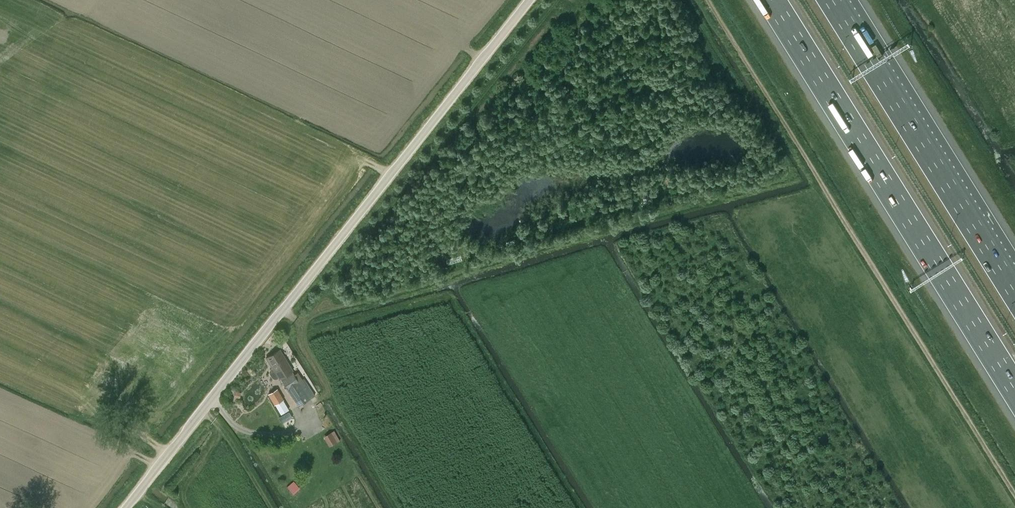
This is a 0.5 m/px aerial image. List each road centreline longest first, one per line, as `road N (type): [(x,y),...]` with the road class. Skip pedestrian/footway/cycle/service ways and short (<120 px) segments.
road 1 (unclassified): [(128,507),(531,0)]
road 2 (track): [(1014,494),(706,0)]
road 3 (motorway): [(772,0),(1014,389)]
road 4 (motorway): [(1014,291),(833,0)]

